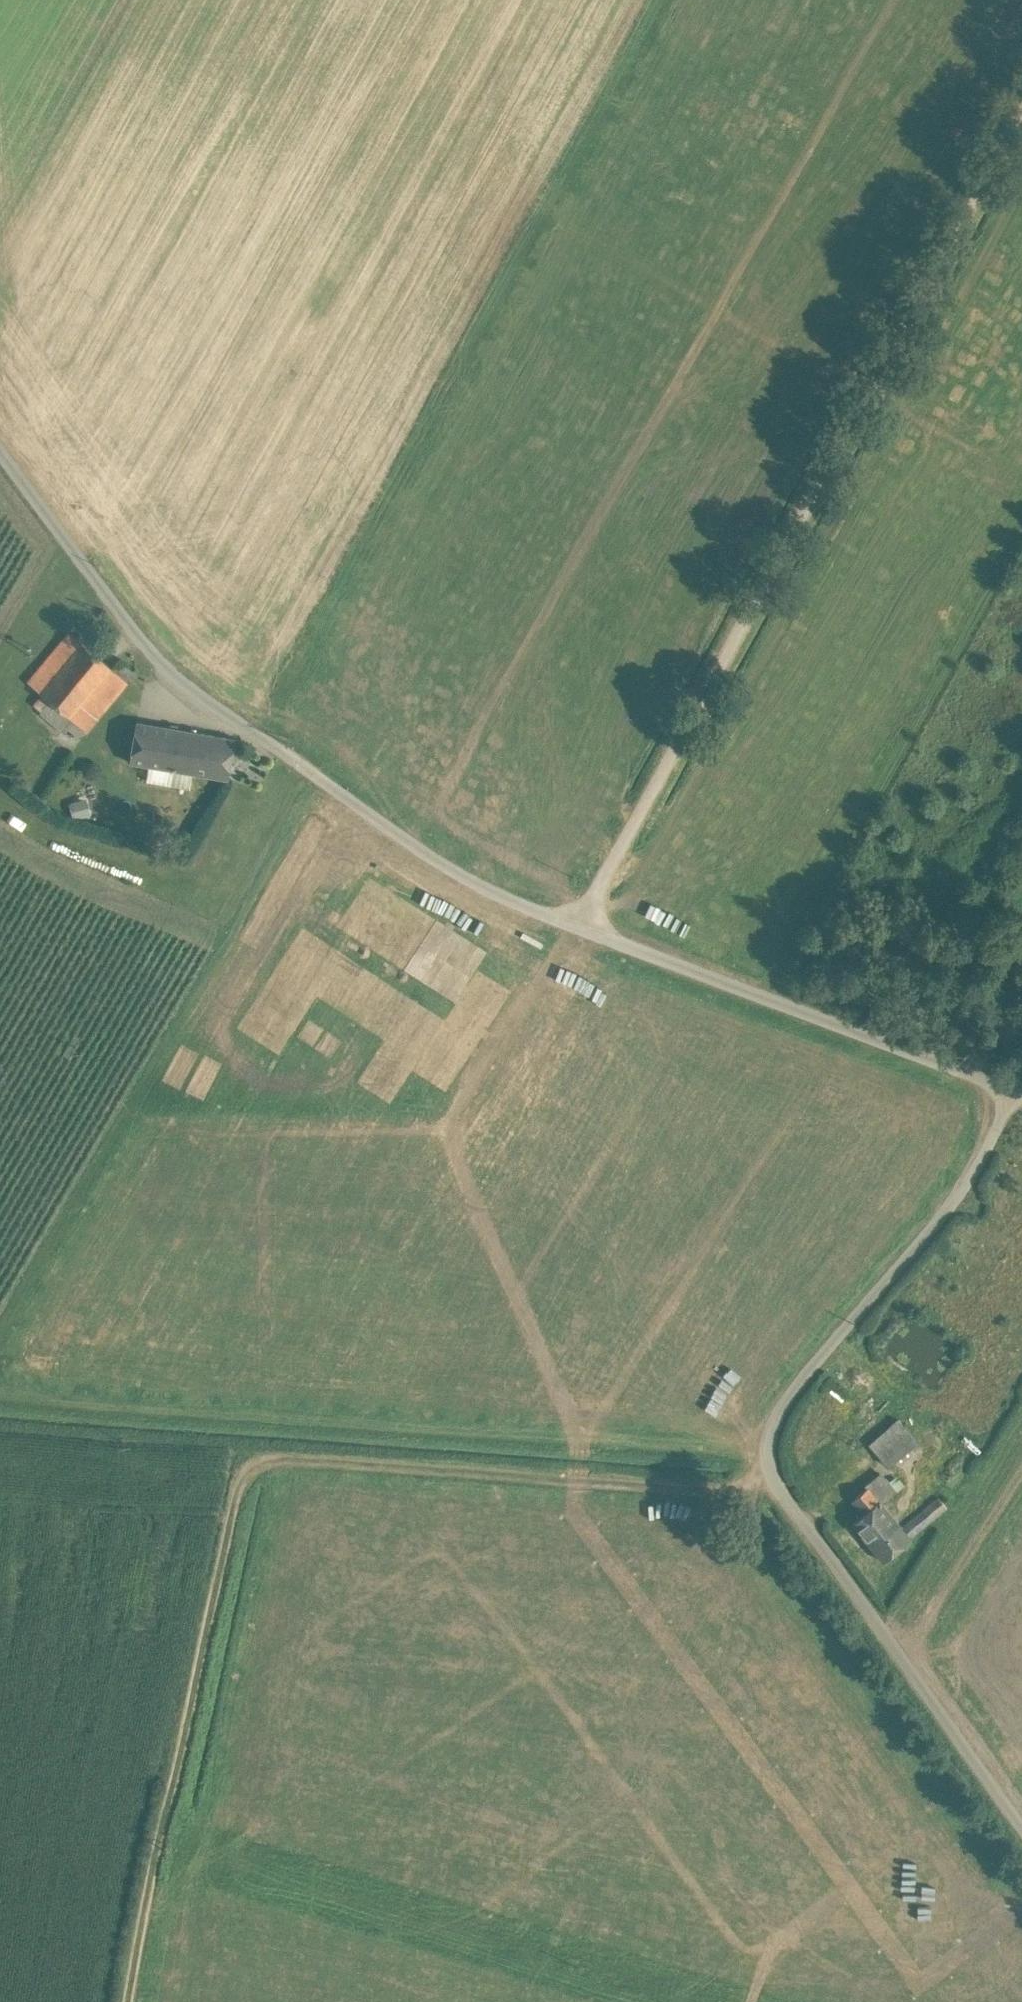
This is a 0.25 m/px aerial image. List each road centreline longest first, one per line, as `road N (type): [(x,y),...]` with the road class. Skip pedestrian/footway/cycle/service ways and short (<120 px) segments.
road 1 (unclassified): [(1021,1089),(581,925),(455,868),(157,655),(0,457)]
road 2 (track): [(1021,57),(581,925)]
road 3 (track): [(1016,1087),(959,1200),(789,1402),(774,1453),(794,1499),(1021,1817)]

